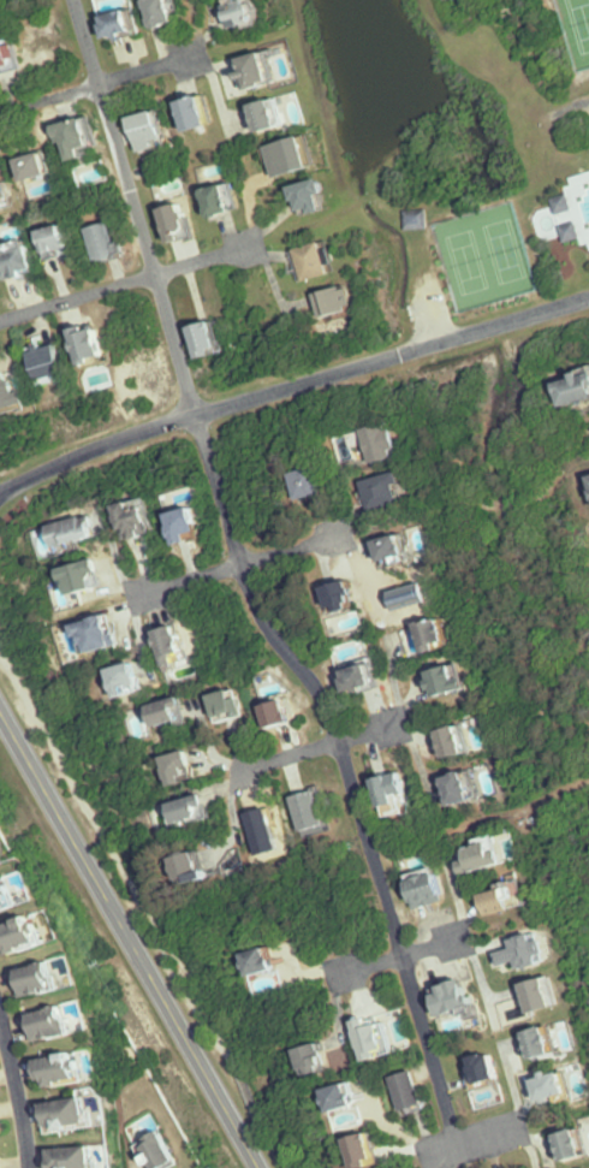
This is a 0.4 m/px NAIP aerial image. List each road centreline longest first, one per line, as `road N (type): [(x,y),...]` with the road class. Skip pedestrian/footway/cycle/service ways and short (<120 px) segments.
road 1 (residential): [(74,0),(240,563),(263,619),(317,687),(339,743)]
road 2 (residential): [(588,300),(196,416),(0,494)]
road 3 (primary): [(258,1167),(0,711)]
road 4 (residential): [(339,743),(405,955)]
road 5 (residential): [(405,955),(465,1167)]
road 6 (residential): [(157,275),(0,322)]
road 7 (residential): [(0,1017),(28,1167)]

